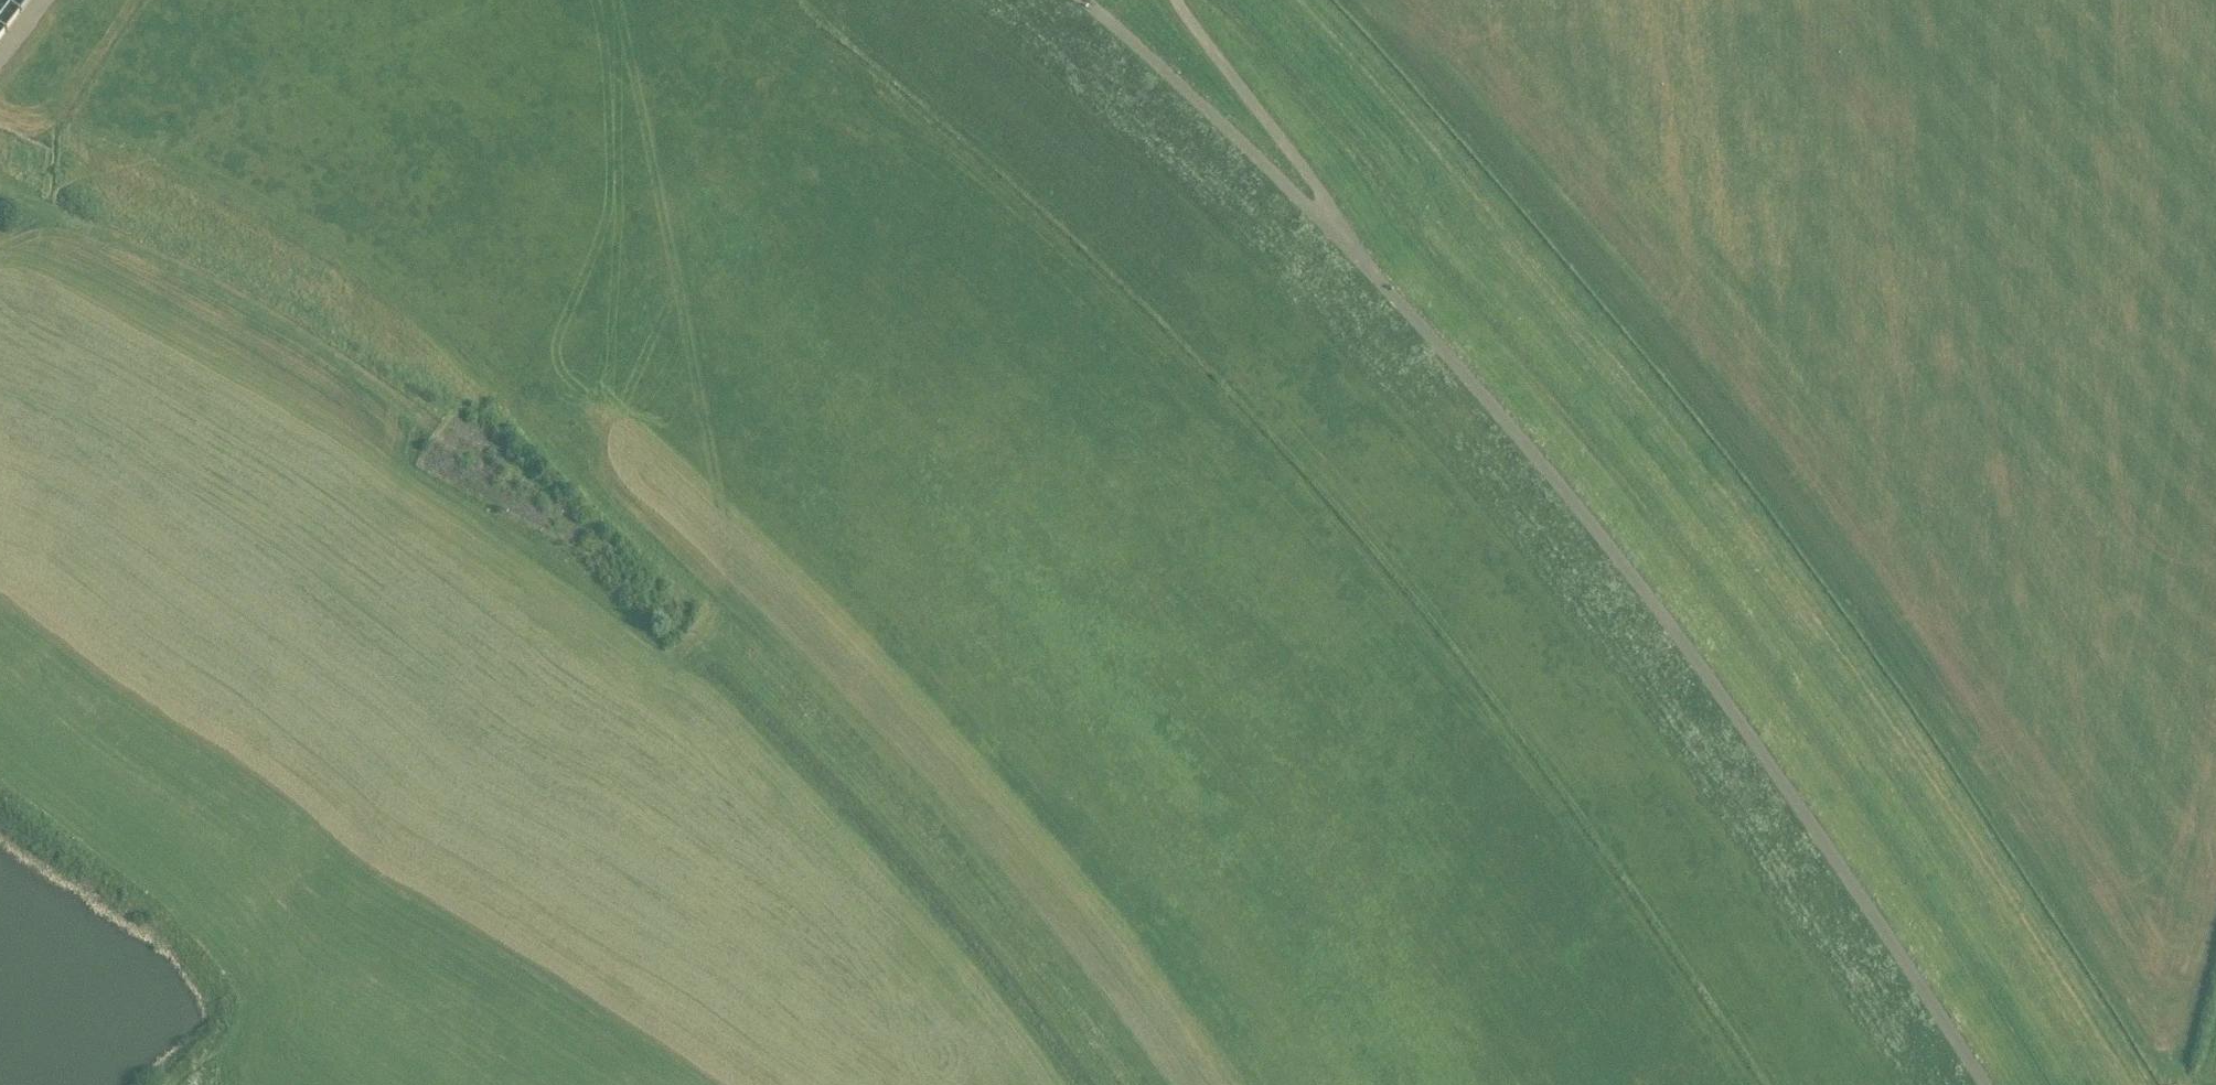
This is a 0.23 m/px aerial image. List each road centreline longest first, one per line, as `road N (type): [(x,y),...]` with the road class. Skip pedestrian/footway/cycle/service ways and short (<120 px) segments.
road 1 (track): [(430,422),(219,289),(55,214)]

